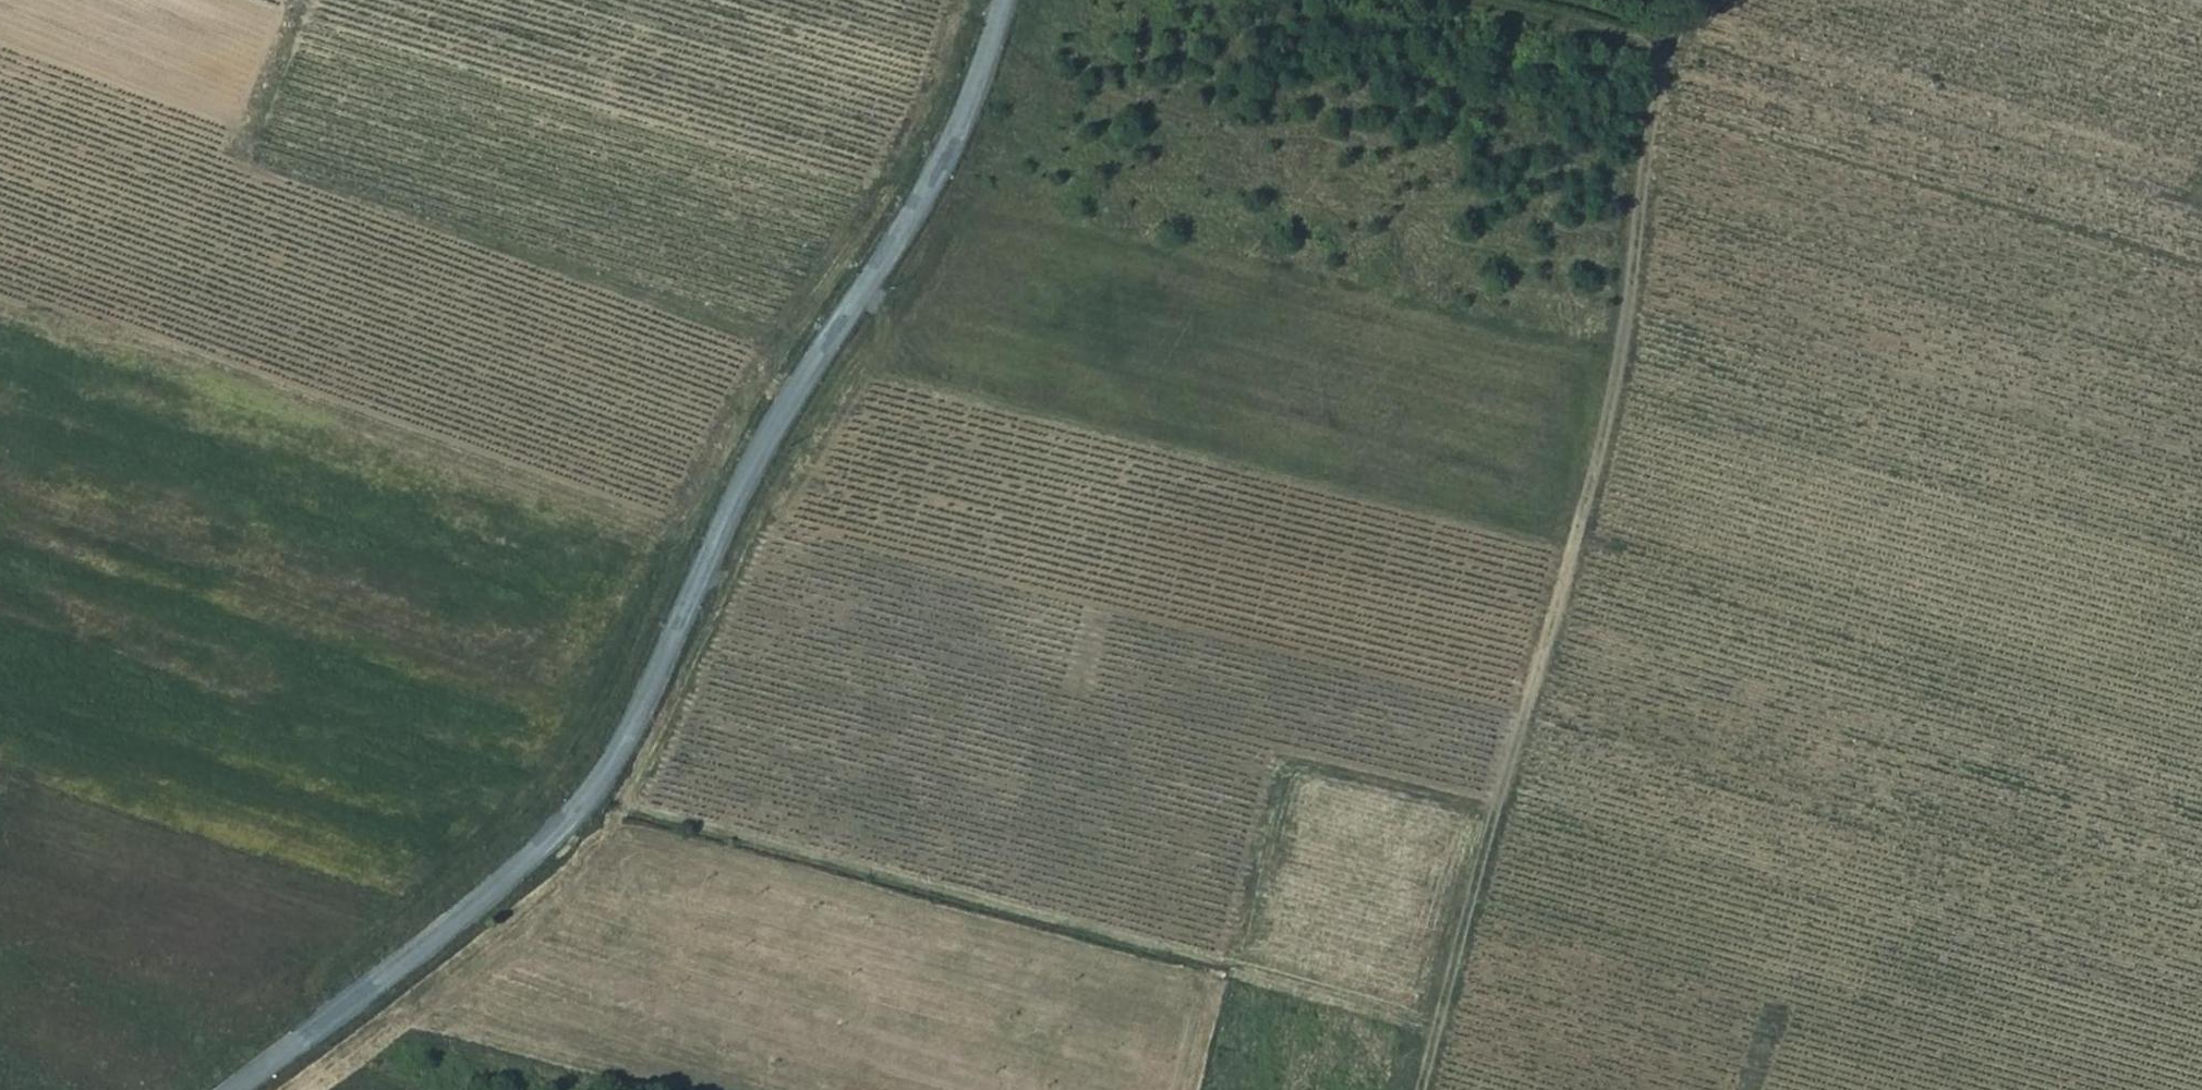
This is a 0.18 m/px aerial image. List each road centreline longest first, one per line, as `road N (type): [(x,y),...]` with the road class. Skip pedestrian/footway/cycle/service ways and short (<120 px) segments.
road 1 (unclassified): [(1006,0),(963,133),(730,524),(602,782),(544,847),(243,1089)]
road 2 (track): [(1458,0),(1668,58),(1616,381),(1419,1089)]

